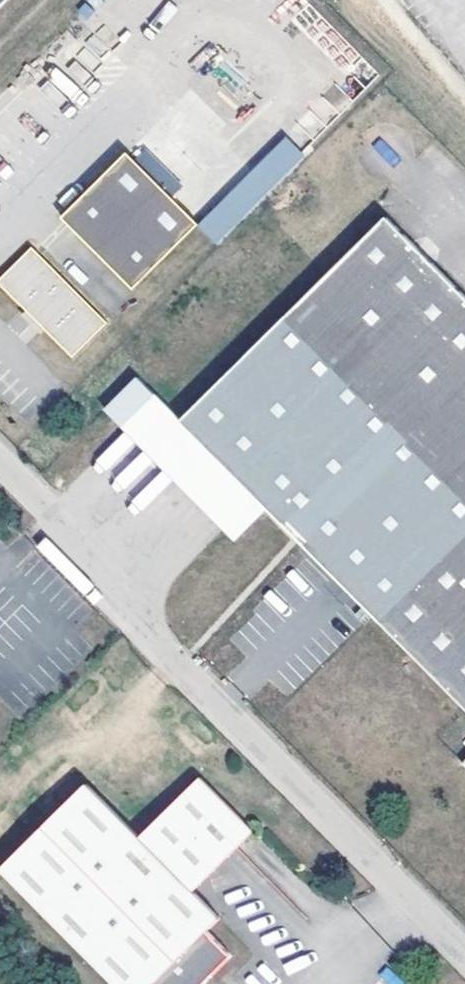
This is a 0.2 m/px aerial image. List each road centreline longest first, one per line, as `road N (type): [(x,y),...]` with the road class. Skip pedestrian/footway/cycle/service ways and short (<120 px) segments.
road 1 (unclassified): [(0,474),(464,948)]

